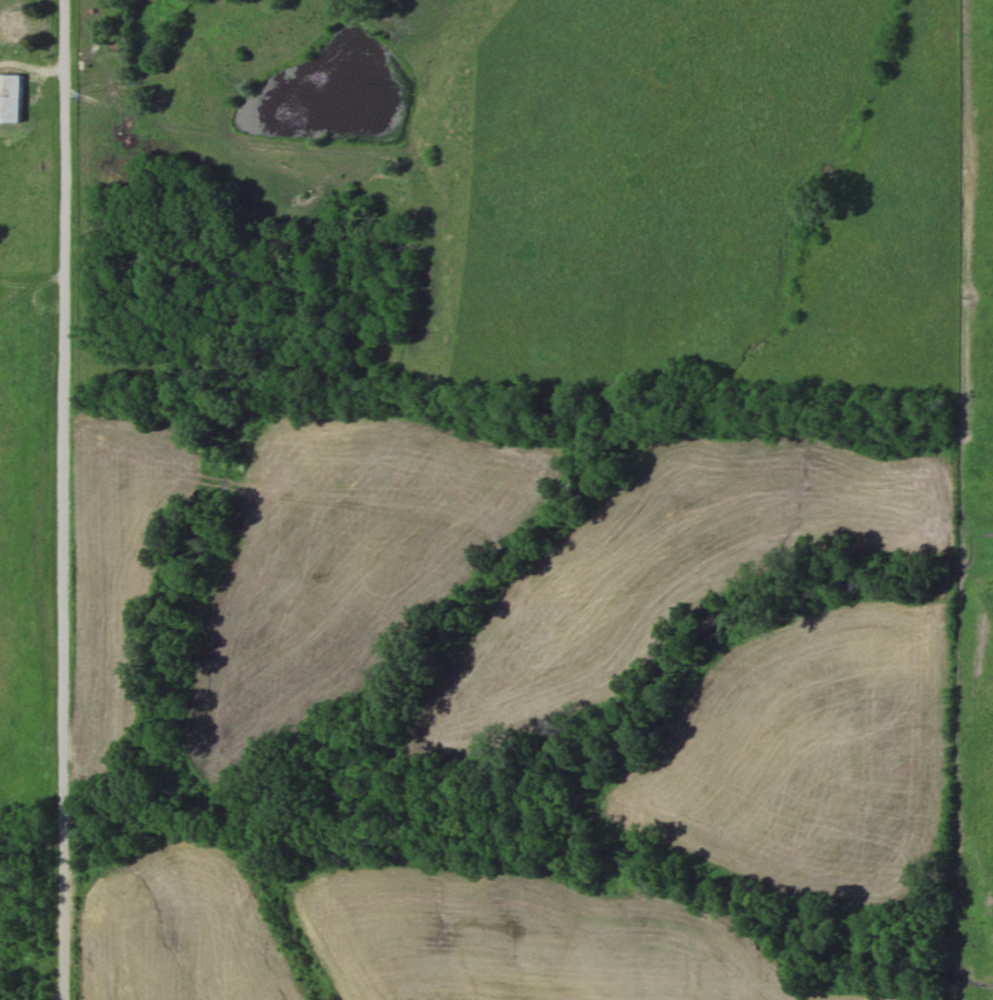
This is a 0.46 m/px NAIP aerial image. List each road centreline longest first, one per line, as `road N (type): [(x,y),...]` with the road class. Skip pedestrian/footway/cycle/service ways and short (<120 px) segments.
road 1 (residential): [(64,999),(65,0)]

